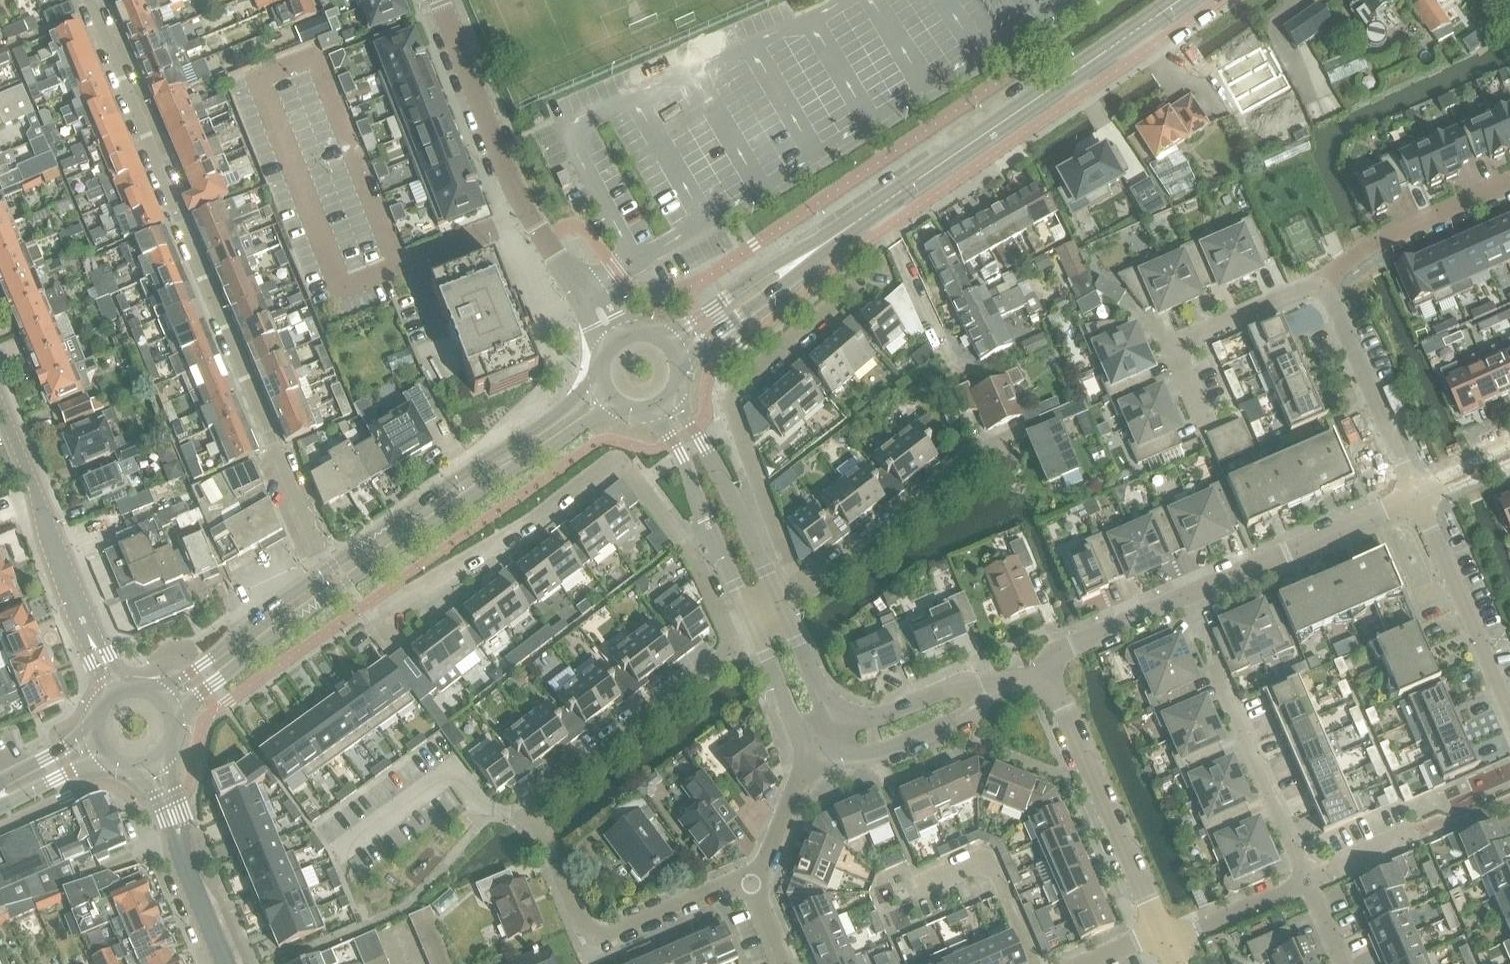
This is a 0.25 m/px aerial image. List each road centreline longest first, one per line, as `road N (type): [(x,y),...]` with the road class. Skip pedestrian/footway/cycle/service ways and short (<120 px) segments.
road 1 (residential): [(90,0),(325,570)]
road 2 (residential): [(752,884),(730,884),(598,937),(582,927),(521,815),(730,640)]
road 3 (tertiary): [(174,716),(337,588),(615,404)]
road 4 (residential): [(370,628),(618,460),(679,532),(730,640)]
road 5 (tertiary): [(799,263),(1180,0)]
road 6 (residential): [(1042,675),(1061,647),(1414,492)]
road 7 (residential): [(799,584),(726,389),(869,278)]
road 8 (residential): [(615,339),(514,189),(438,0)]
road 9 (tertiary): [(600,381),(325,570)]
road 10 (residential): [(116,692),(0,417)]
road 11 (residential): [(1162,933),(1060,698),(1042,675)]
road 12 (residential): [(1306,875),(1208,641)]
road 13 (residential): [(1328,289),(1306,281),(1169,336),(1200,408)]
road 14 (residential): [(819,741),(846,756),(869,756),(1042,675)]
road 15 (residential): [(799,584),(823,583),(996,450)]
road 16 (residential): [(1509,710),(1414,492)]
road 17 (residential): [(648,412),(673,439),(753,623)]
road 18 (residential): [(779,601),(675,394)]
road 19 (residential): [(1414,492),(1328,289)]
road 20 (residential): [(1042,675),(979,676),(866,713),(838,707)]
road 21 (tertiary): [(227,963),(153,766)]
road 22 (residential): [(1509,187),(1383,243),(1328,289)]
road 23 (tertiary): [(325,570),(156,693)]
road 24 (residential): [(752,884),(819,741)]
road 25 (residential): [(1162,933),(1306,875)]
road 26 (tertiary): [(799,263),(746,282),(664,337)]
road 27 (tertiary): [(679,357),(762,300),(799,263)]
road 28 (residential): [(753,623),(789,705),(819,741)]
road 29 (residential): [(838,707),(817,684),(779,601)]

